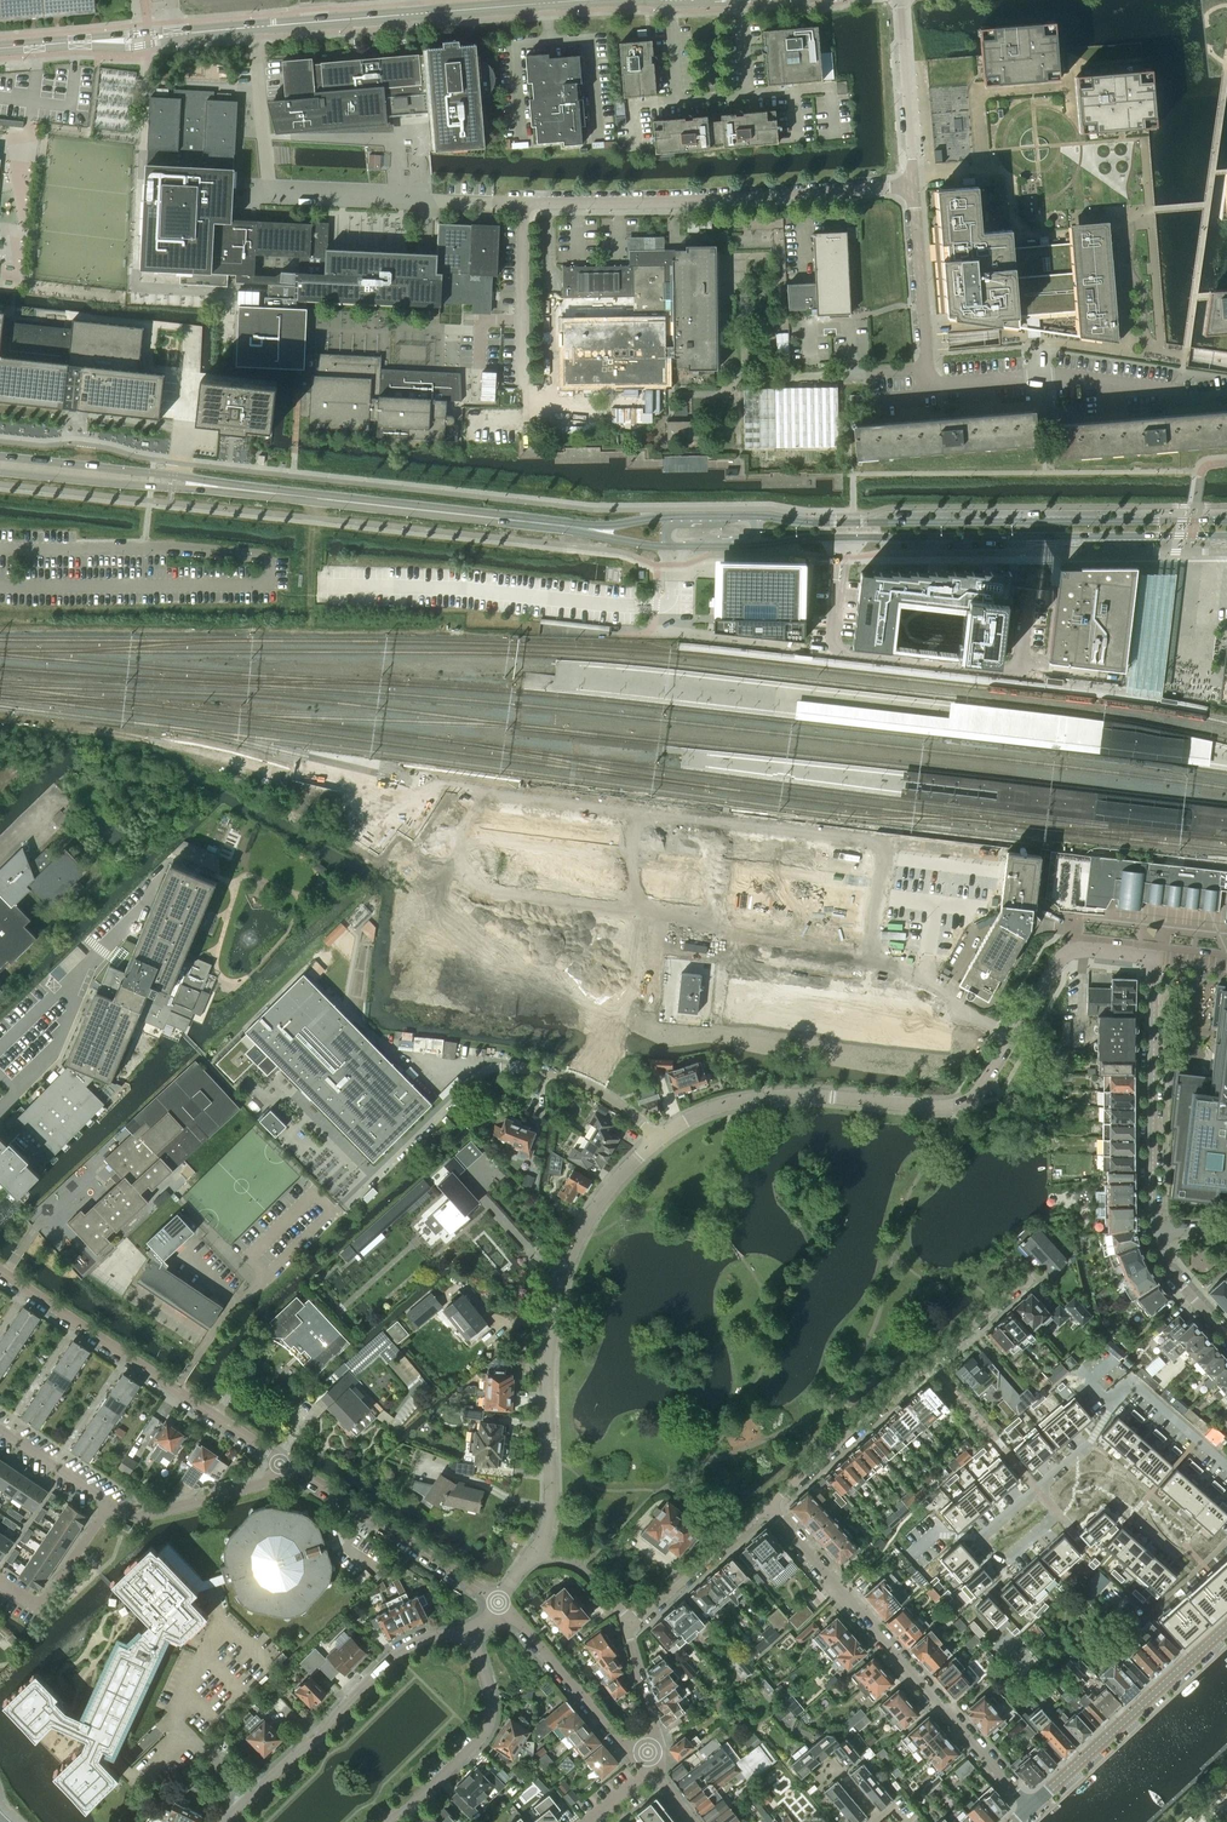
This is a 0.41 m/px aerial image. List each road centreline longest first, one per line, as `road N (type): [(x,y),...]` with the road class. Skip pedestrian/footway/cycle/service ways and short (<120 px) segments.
road 1 (residential): [(581,1082),(607,1027),(617,968),(605,956),(468,935),(483,799),(886,844),(875,963)]
road 2 (secondary): [(749,544),(1226,536)]
road 3 (secondary): [(1226,521),(754,517)]
road 4 (residential): [(535,1550),(551,1509),(548,1365),(557,1297),(579,1235),(658,1139)]
road 5 (residential): [(911,188),(496,204)]
road 6 (unclassified): [(1031,1808),(767,1507)]
road 7 (secondary): [(593,530),(210,485)]
road 8 (residential): [(767,1507),(1027,1279)]
road 9 (residential): [(280,1464),(0,1272)]
road 10 (residential): [(658,1139),(714,1108),(771,1097),(932,1106)]
road 11 (residential): [(468,1638),(427,1637),(396,1654),(247,1796)]
road 12 (residential): [(1152,956),(1152,1232)]
road 13 (secondary): [(1226,1629),(1031,1808)]
road 14 (residential): [(1226,1486),(1129,1395),(1037,1489)]
road 15 (residential): [(499,1602),(280,1464)]
road 16 (residential): [(929,385),(1061,375),(1170,392)]
road 17 (tertiary): [(175,34),(415,13)]
road 18 (residential): [(398,1821),(492,1722),(488,1685),(468,1638)]
road 19 (residential): [(648,1752),(619,1741),(499,1602)]
road 20 (residential): [(929,385),(911,188)]
road 21 (unclassified): [(110,1503),(136,1520),(265,1483),(280,1464)]
road 22 (residential): [(901,0),(911,188)]
road 23 (residential): [(1152,956),(1070,951),(1012,1037)]
road 24 (residential): [(630,1626),(767,1507)]
road 25 (tertiary): [(415,13),(595,0)]
road 26 (tertiary): [(0,47),(175,34)]
road 27 (secondary): [(174,474),(0,455)]
road 28 (secondary): [(0,471),(172,488)]
road 29 (residential): [(110,1503),(36,1606),(0,1580)]
road 30 (residential): [(976,1538),(1004,1569),(1062,1516),(1037,1489)]
road 31 (residential): [(875,963),(1012,1037)]
road 32 (residential): [(737,966),(840,979),(875,963)]
road 33 (unclassified): [(0,1431),(110,1503)]
road 34 (residential): [(1152,1232),(1162,1264),(1226,1337)]
road 35 (residential): [(648,1752),(655,1735),(630,1626)]
road 36 (residential): [(630,1626),(583,1568),(535,1550)]

